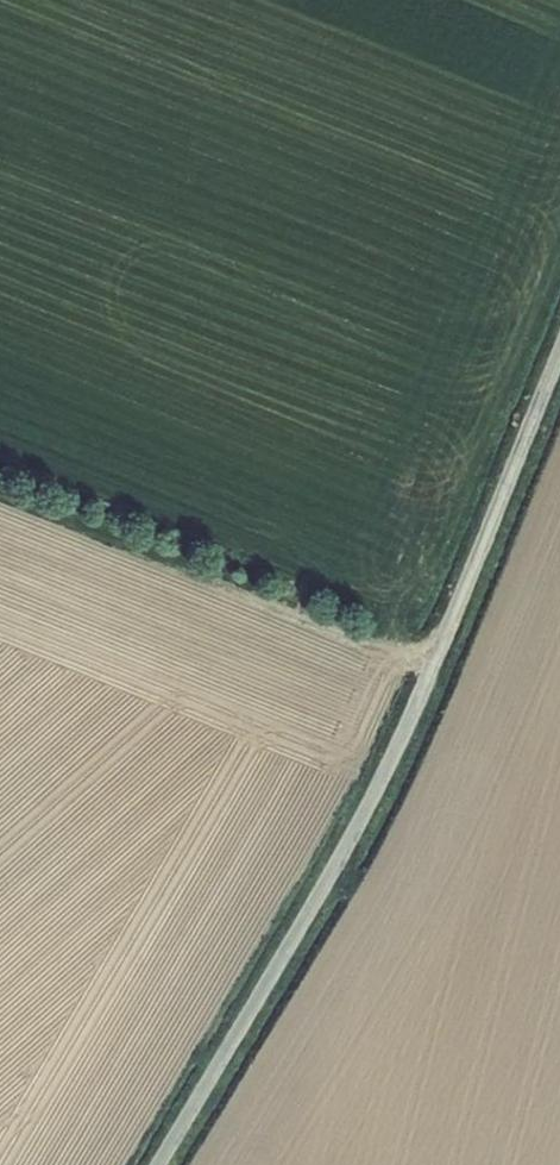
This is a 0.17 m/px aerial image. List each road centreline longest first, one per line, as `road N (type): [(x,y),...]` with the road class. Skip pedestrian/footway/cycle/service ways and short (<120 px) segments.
road 1 (unclassified): [(158,1164),(363,818),(559,355)]
road 2 (track): [(439,654),(0,483)]

